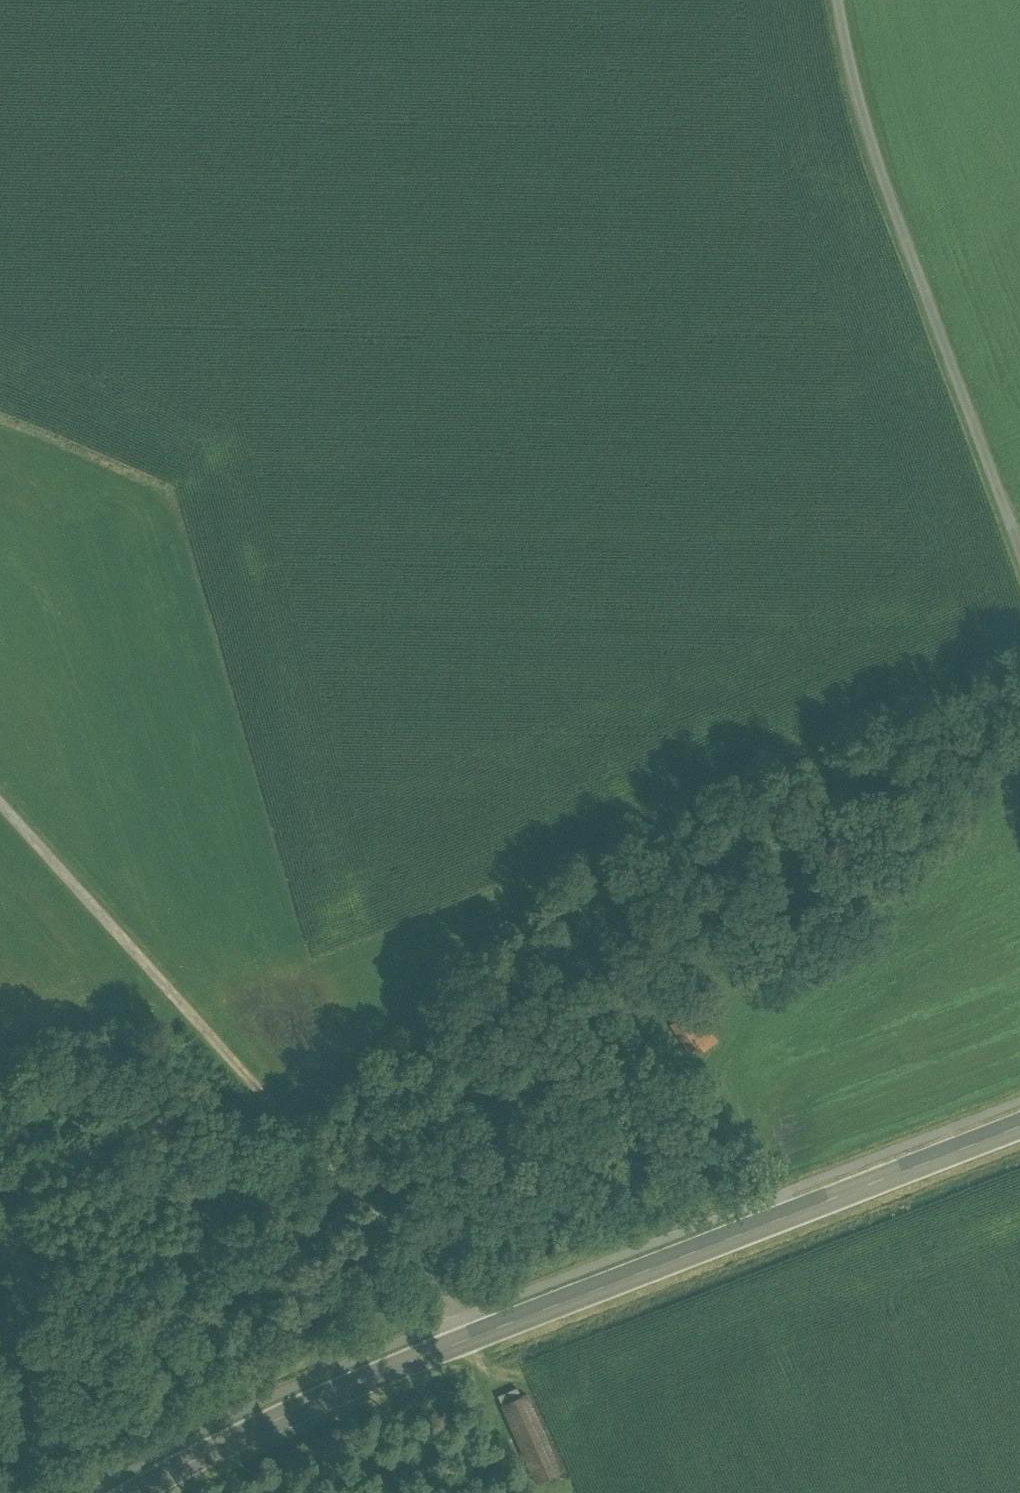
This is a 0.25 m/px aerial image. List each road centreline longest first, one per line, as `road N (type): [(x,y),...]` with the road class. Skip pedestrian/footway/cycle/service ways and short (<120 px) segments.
road 1 (primary): [(137,1492),(401,1363),(1019,1128)]

